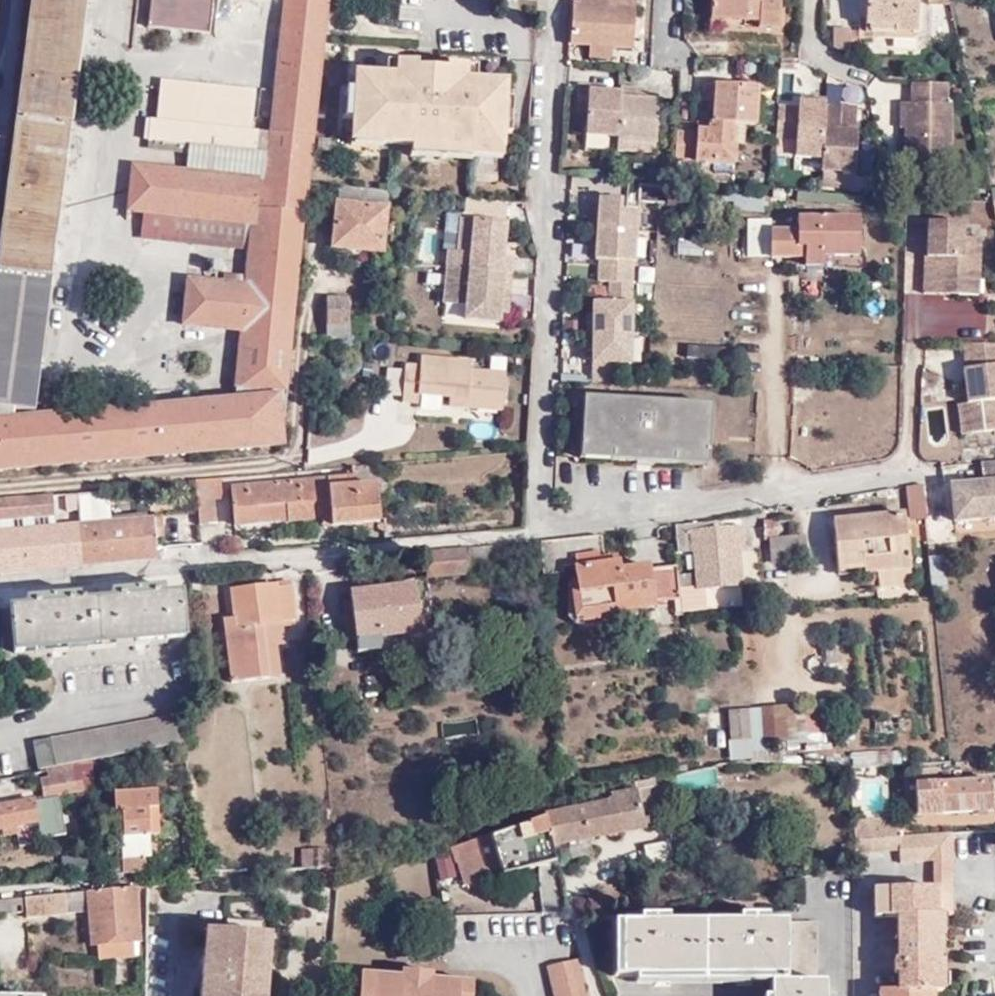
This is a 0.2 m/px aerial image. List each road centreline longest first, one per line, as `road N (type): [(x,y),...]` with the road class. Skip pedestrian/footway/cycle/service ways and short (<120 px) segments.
road 1 (residential): [(0,584),(531,531)]
road 2 (residential): [(531,531),(558,0)]
road 3 (residential): [(531,531),(905,471),(911,362)]

